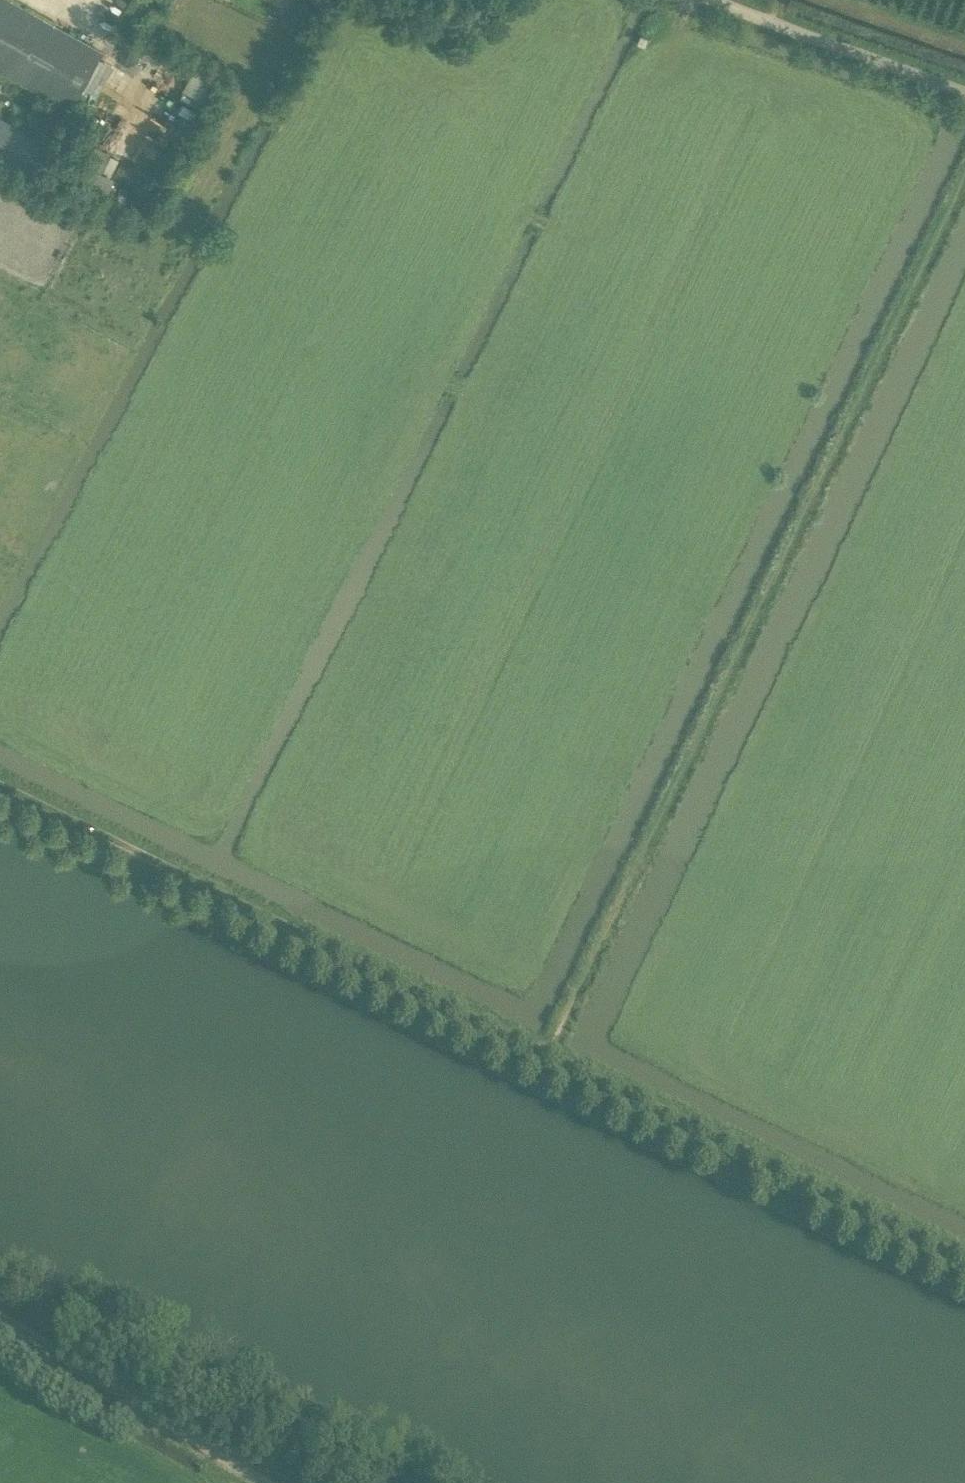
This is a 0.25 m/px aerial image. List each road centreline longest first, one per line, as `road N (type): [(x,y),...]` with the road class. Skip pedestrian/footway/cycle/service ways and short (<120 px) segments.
road 1 (track): [(0,785),(547,1049)]
road 2 (track): [(547,1049),(964,1253)]
road 3 (track): [(251,1482),(0,1325)]
road 4 (unclassified): [(964,95),(705,0)]

